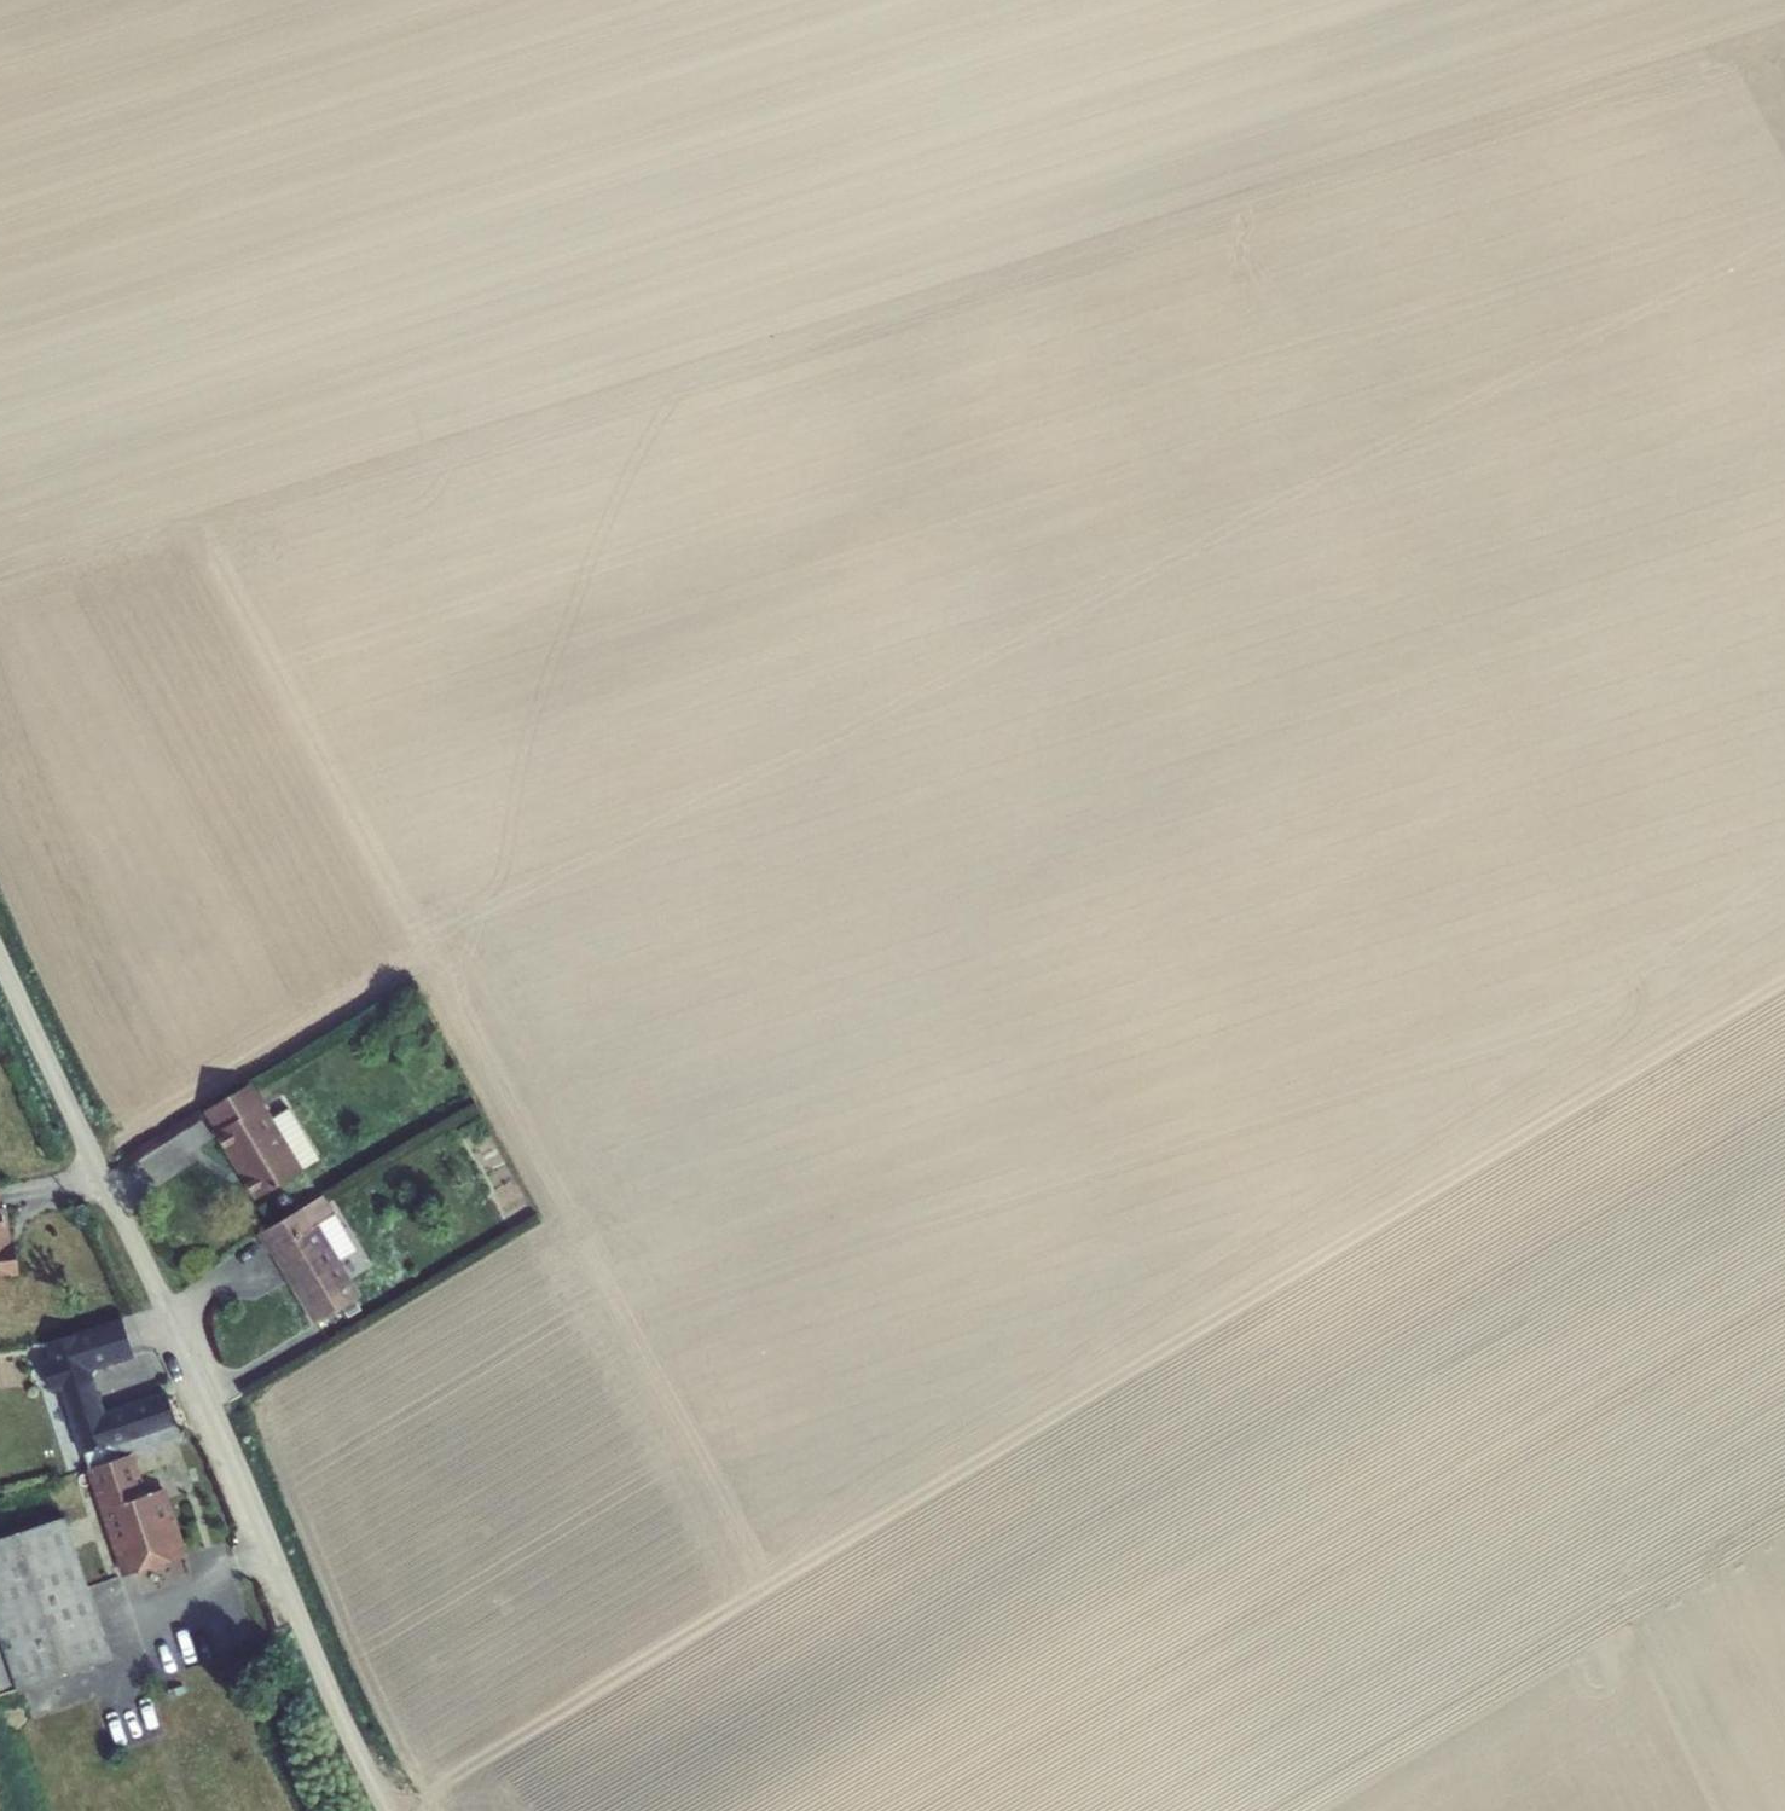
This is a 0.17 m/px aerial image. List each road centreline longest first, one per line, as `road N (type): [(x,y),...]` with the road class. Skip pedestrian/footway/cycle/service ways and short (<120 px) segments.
road 1 (unclassified): [(387,1810),(227,1441),(0,956)]

